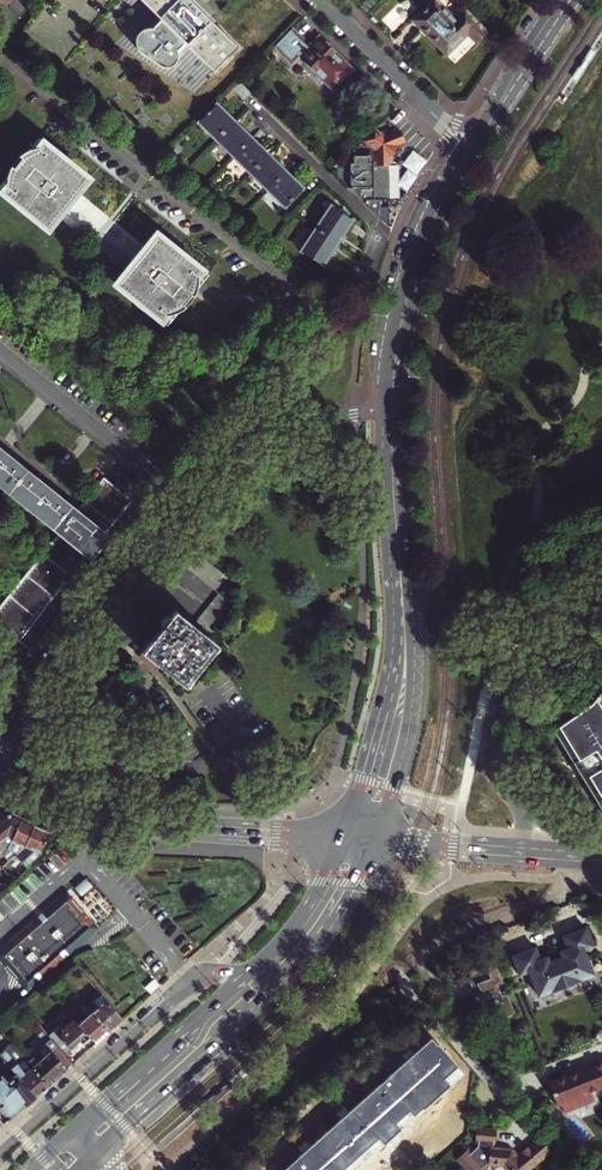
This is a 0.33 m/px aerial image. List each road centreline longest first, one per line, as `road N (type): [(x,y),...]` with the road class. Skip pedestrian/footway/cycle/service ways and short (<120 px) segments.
road 1 (residential): [(337,327),(0,50)]
road 2 (secondary): [(12,777),(139,821),(341,836)]
road 3 (primary): [(379,838),(414,685),(412,608),(395,524)]
road 4 (primary): [(395,524),(389,672),(341,836)]
road 5 (tertiary): [(251,971),(192,980),(0,1151)]
road 6 (residential): [(601,587),(517,681),(490,739),(493,771),(522,804),(525,850)]
road 7 (primary): [(391,414),(409,282),(471,148)]
road 8 (primary): [(95,1156),(271,992)]
road 9 (primary): [(251,971),(73,1132)]
road 10 (residential): [(184,496),(0,351)]
road 11 (residential): [(184,496),(40,678)]
road 12 (residential): [(399,973),(601,866)]
road 13 (residential): [(471,148),(320,0)]
road 14 (primary): [(271,992),(336,919),(379,838)]
road 15 (primary): [(471,148),(574,0)]
road 16 (primary): [(555,0),(471,148)]
road 17 (primary): [(341,836),(308,905),(251,971)]
road 18 (residential): [(391,414),(237,429)]
road 19 (tertiary): [(525,850),(379,838)]
road 20 (residential): [(337,327),(282,369),(237,429)]

